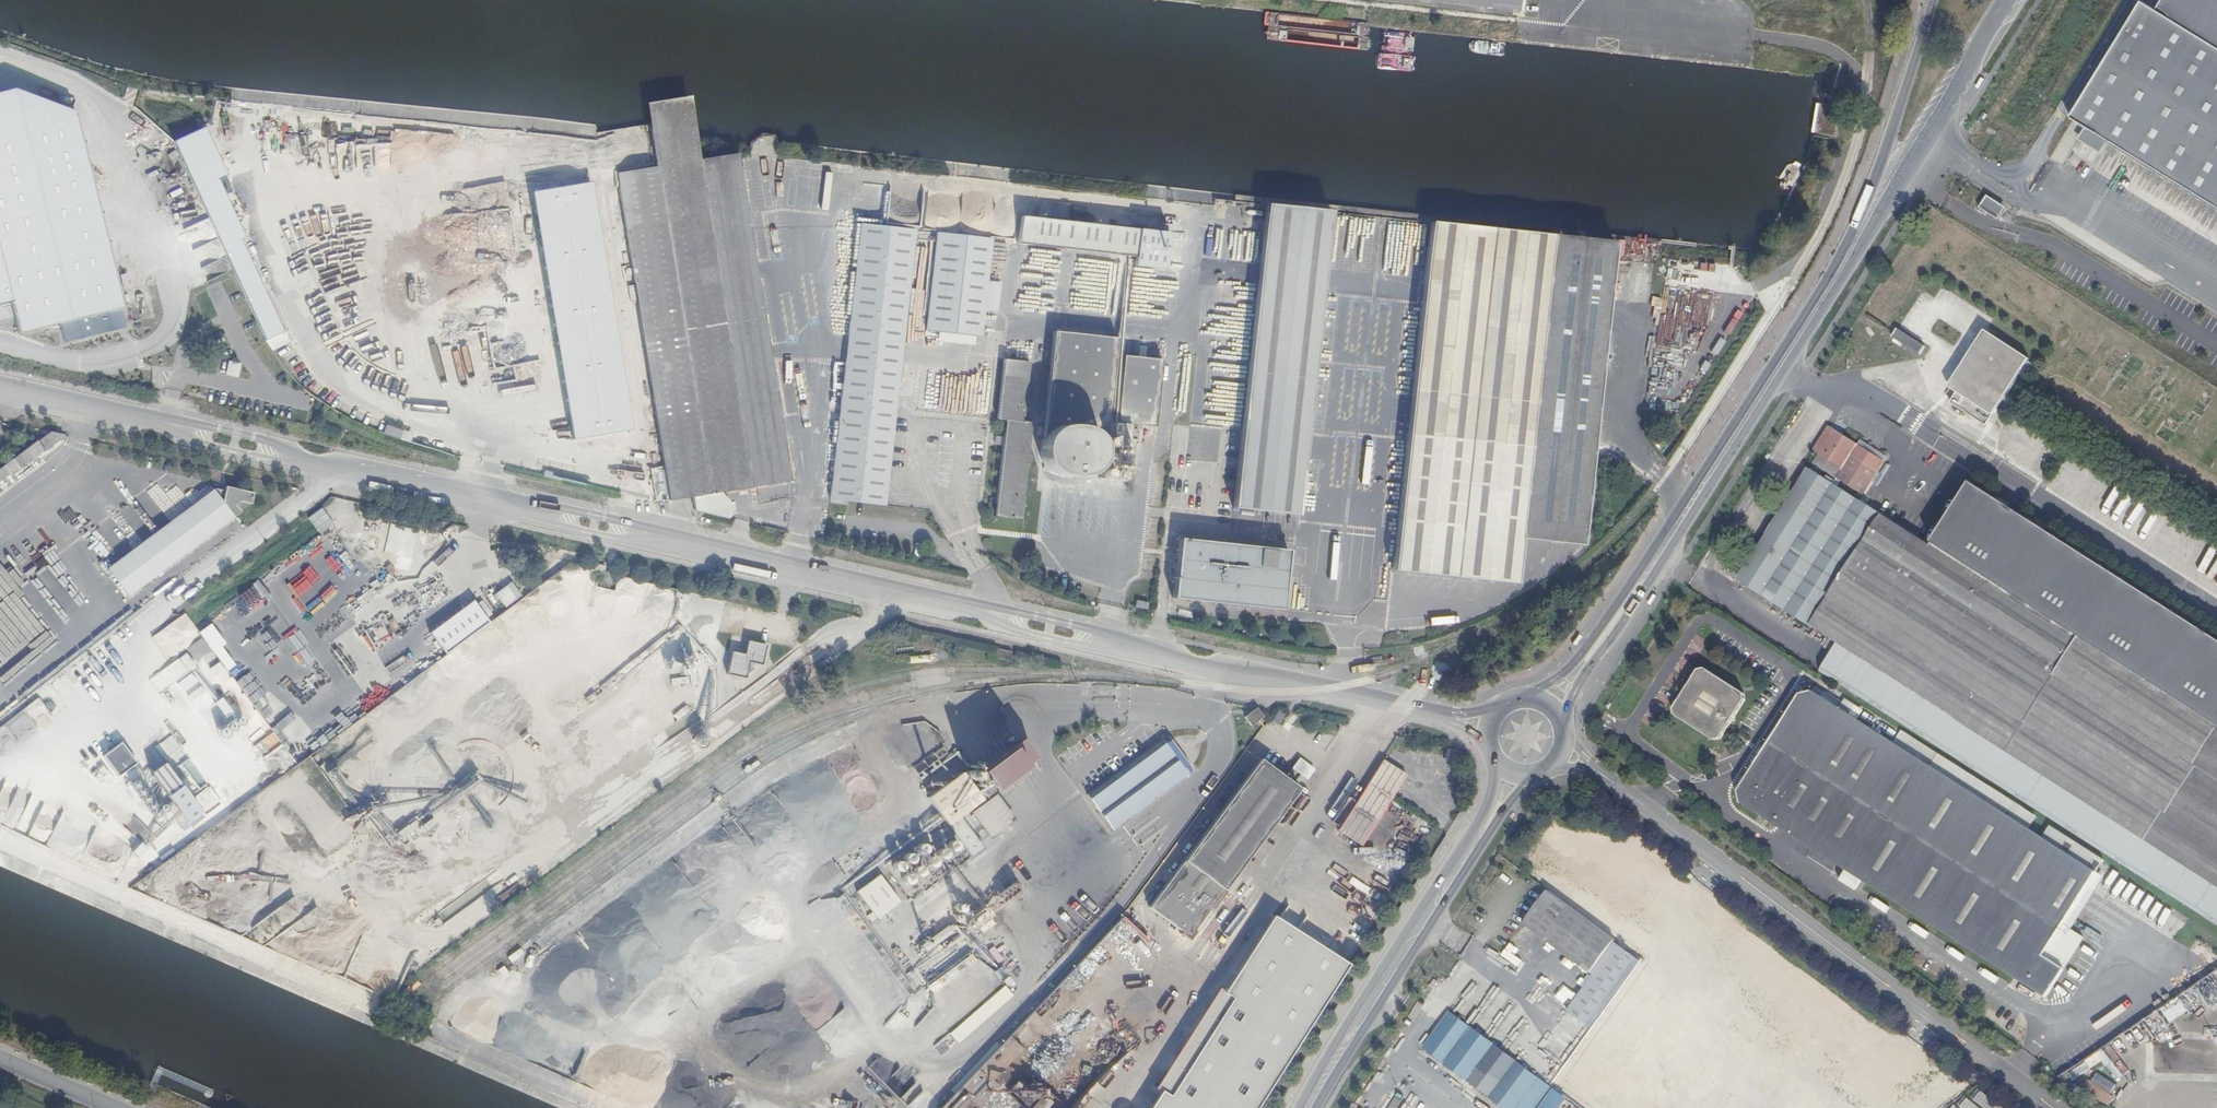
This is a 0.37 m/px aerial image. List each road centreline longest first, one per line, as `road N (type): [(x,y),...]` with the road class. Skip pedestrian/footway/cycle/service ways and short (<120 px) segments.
road 1 (unclassified): [(0,386),(1103,635),(1217,675),(1330,688),(1494,726)]
road 2 (unclassified): [(1558,750),(2052,1107)]
road 3 (secondary): [(1545,707),(1625,605),(1843,263)]
road 4 (secondary): [(1843,263),(2009,0)]
road 5 (secondary): [(1933,0),(1843,263)]
road 6 (secondary): [(1443,887),(1307,1107)]
road 7 (secondary): [(1443,887),(1535,769)]
road 8 (secondary): [(1506,763),(1443,887)]
road 9 (unclassified): [(0,1058),(115,1107)]

